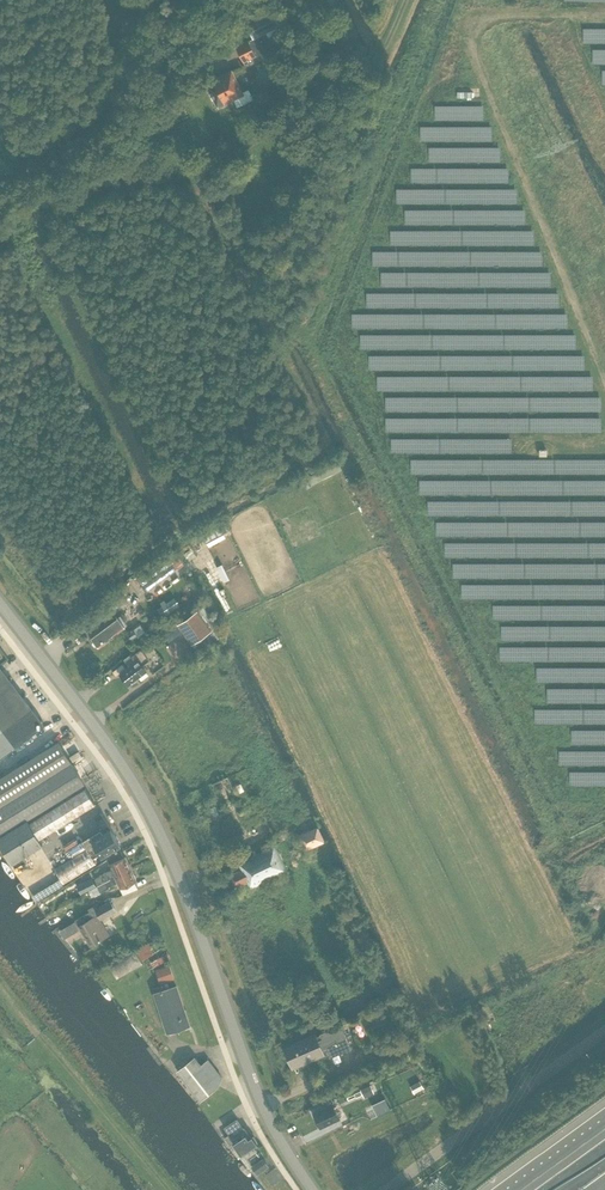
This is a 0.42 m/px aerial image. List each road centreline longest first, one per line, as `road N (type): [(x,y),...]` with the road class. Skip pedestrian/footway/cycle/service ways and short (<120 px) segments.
road 1 (tertiary): [(313,1189),(259,1097),(176,866),(142,799),(0,604)]
road 2 (track): [(404,0),(386,47),(225,160),(123,133),(0,198)]
road 3 (unclassified): [(387,1189),(604,1031)]

